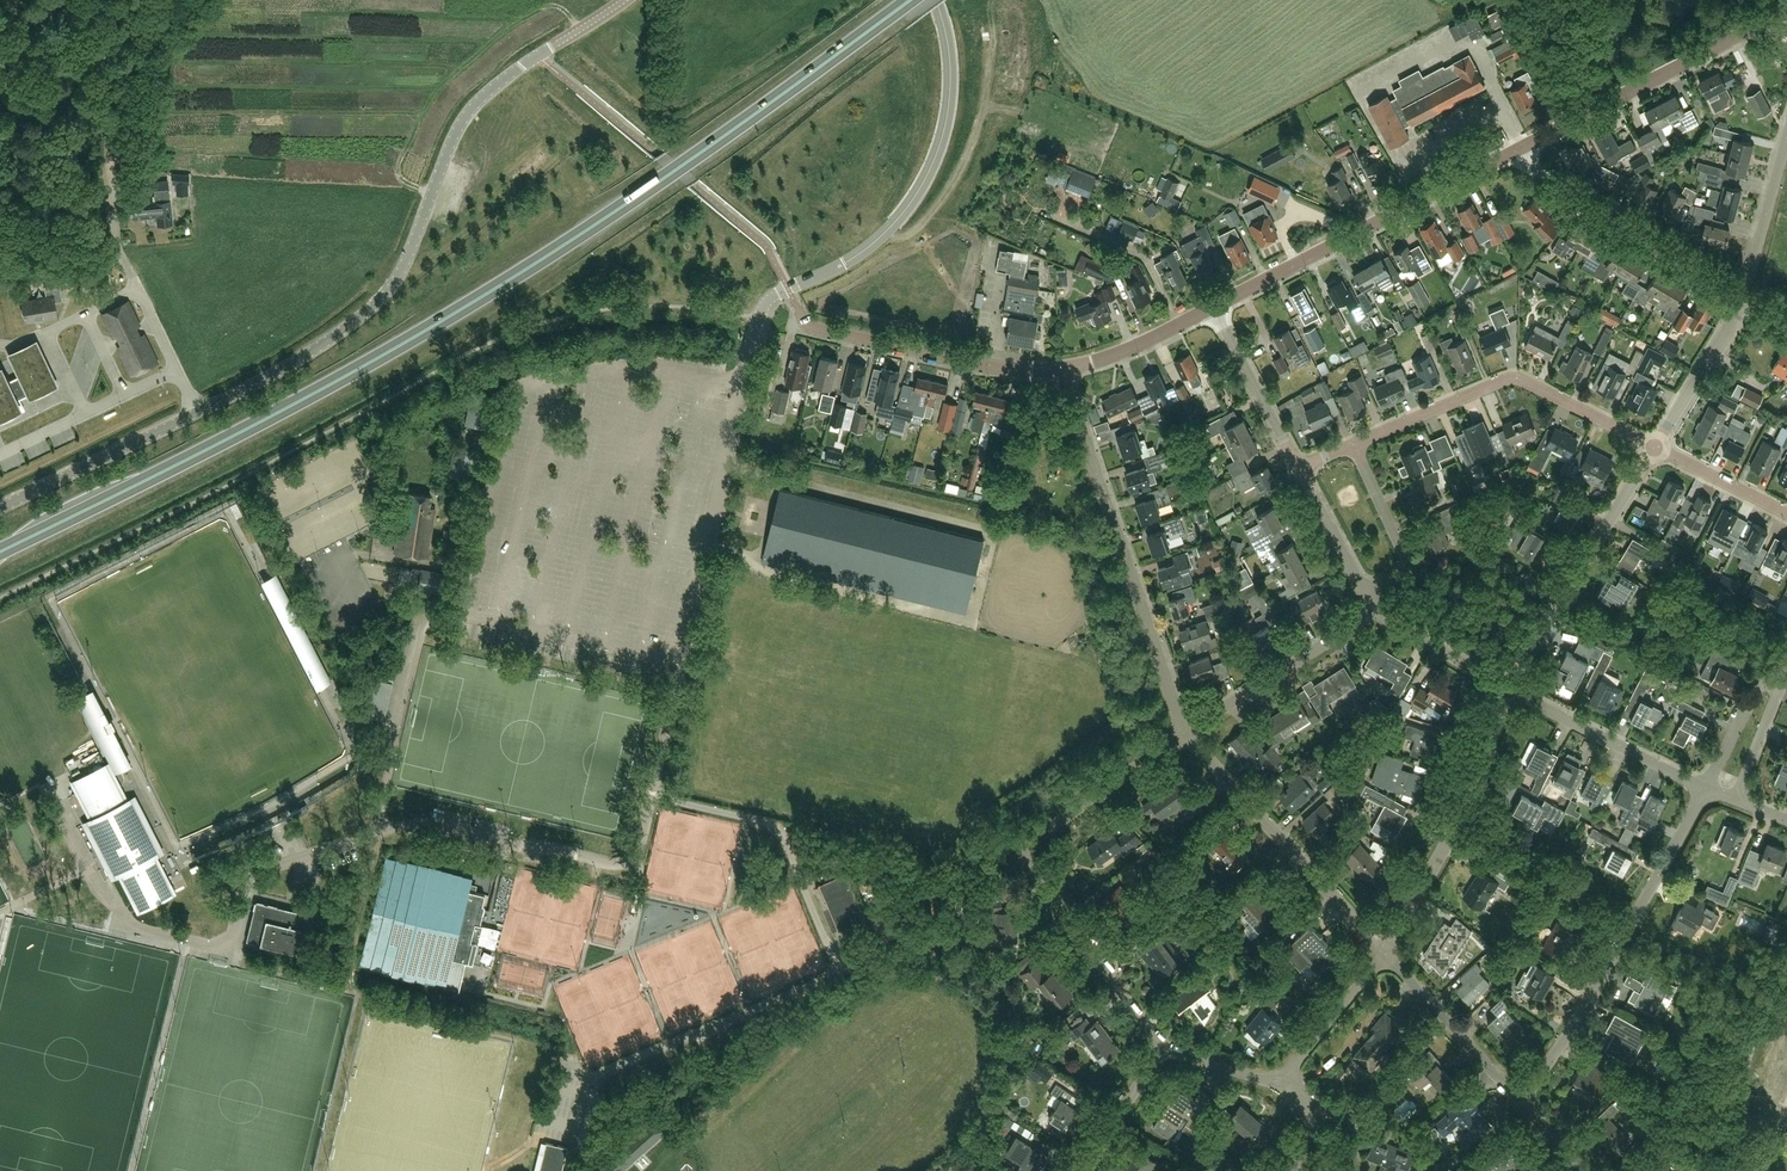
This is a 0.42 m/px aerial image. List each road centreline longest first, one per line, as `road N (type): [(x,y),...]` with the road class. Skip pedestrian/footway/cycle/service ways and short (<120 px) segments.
road 1 (unclassified): [(0,508),(249,388),(375,306),(399,276),(455,132),(473,107),(623,0)]
road 2 (trunk): [(0,551),(338,379),(605,218)]
road 3 (residential): [(1165,1045),(1026,860),(1035,838),(1187,732)]
road 4 (unclassified): [(760,317),(778,293),(868,247),(917,194),(949,98),(936,0)]
road 5 (residential): [(1187,732),(1062,369)]
road 6 (trunk): [(910,0),(605,218)]
road 7 (residential): [(1522,1105),(1705,787)]
road 8 (unclassified): [(1214,307),(1508,154)]
road 9 (residential): [(1655,447),(1516,379),(1354,445)]
road 10 (unclassified): [(1508,154),(1786,10)]
road 11 (residential): [(1385,954),(1187,732)]
road 12 (track): [(99,0),(117,247),(138,289)]
road 13 (residential): [(1385,954),(1466,808),(1508,688)]
road 14 (residential): [(1508,688),(1655,447)]
road 15 (residential): [(797,308),(806,323),(823,329),(1006,368),(1062,369)]
road 16 (residential): [(1508,154),(1744,293)]
road 17 (residential): [(1187,732),(1352,627),(1374,603)]
road 18 (residential): [(1705,787),(1508,688)]
road 19 (residential): [(1522,1105),(1385,954)]
road 20 (residential): [(1298,467),(1214,307)]
road 21 (residential): [(1655,447),(1744,293)]
road 22 (residential): [(1374,603),(1403,556),(1354,445)]
road 23 (residential): [(1279,1084),(1385,954)]
road 24 (unclassified): [(1062,369),(1130,349),(1214,307)]
road 25 (residential): [(1744,293),(1786,136)]
road 26 (residential): [(1508,688),(1392,623),(1374,603)]
road 27 (residential): [(1374,603),(1298,467)]
road 28 (residential): [(1081,1170),(1165,1045)]
road 29 (residential): [(1786,513),(1655,447)]
road 30 (residential): [(1705,787),(1756,691),(1781,688)]
road 31 (residential): [(1736,800),(1781,688)]
road 32 (residential): [(1279,1084),(1165,1045)]

